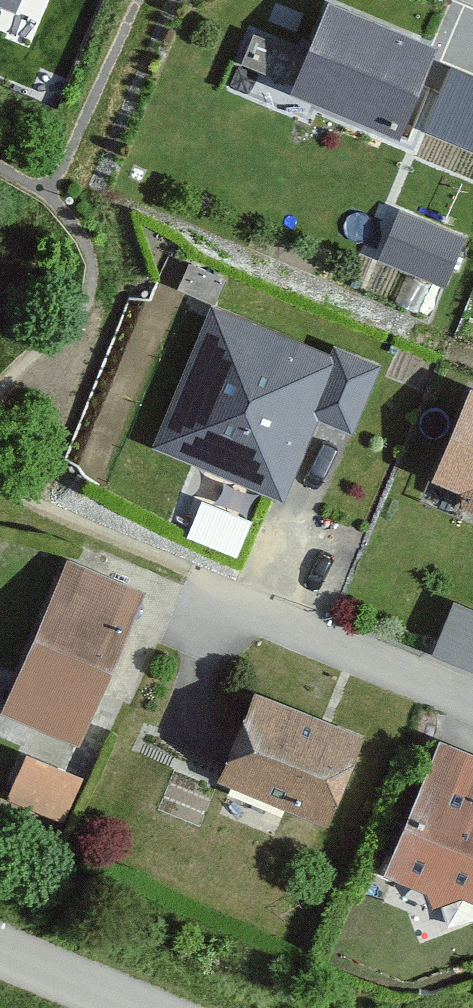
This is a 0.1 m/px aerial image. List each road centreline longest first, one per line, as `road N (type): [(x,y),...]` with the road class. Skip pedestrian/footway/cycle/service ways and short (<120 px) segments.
road 1 (residential): [(472,706),(210,598)]
road 2 (residential): [(138,1007),(0,950)]

